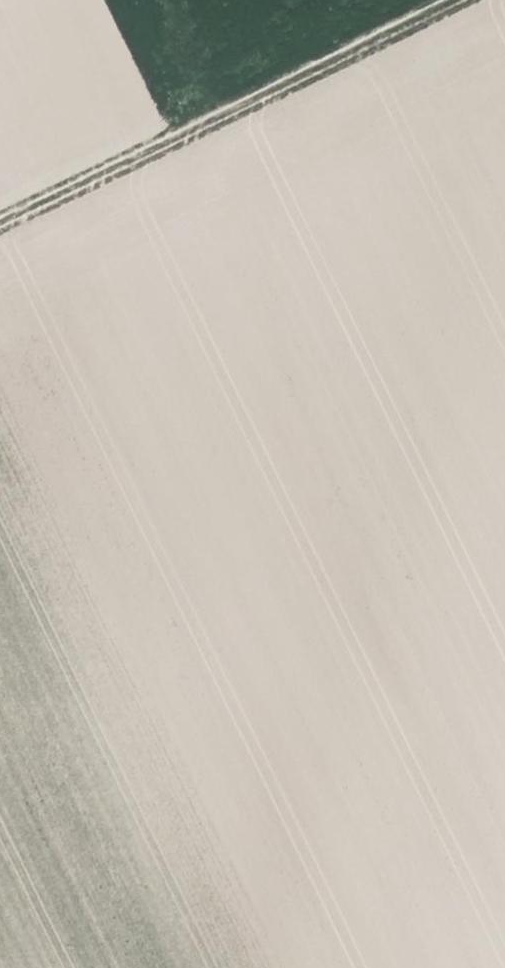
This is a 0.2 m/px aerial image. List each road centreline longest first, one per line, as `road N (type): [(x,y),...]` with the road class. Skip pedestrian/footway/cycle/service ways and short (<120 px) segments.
road 1 (track): [(0,222),(454,0)]

